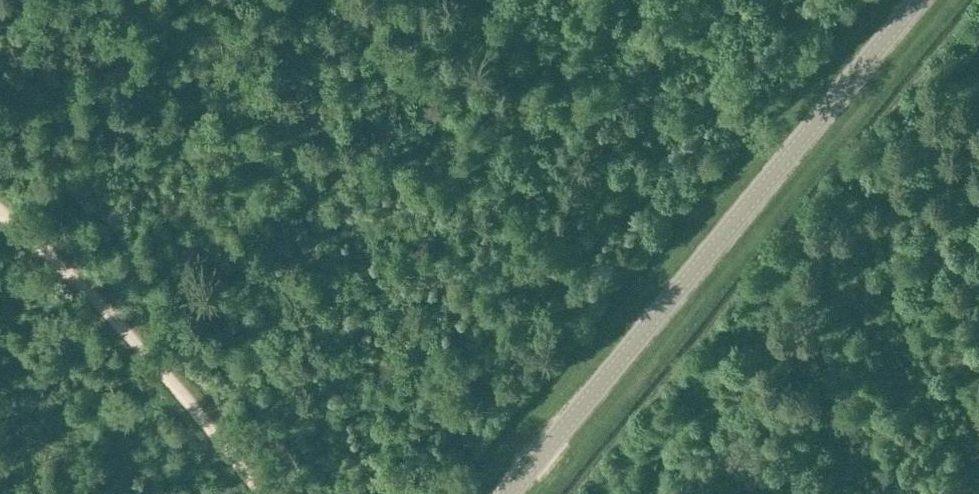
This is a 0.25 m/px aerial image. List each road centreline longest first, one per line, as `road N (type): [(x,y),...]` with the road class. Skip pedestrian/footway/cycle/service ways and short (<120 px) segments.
road 1 (tertiary): [(509,493),(918,0)]
road 2 (track): [(263,493),(131,337),(0,211)]

